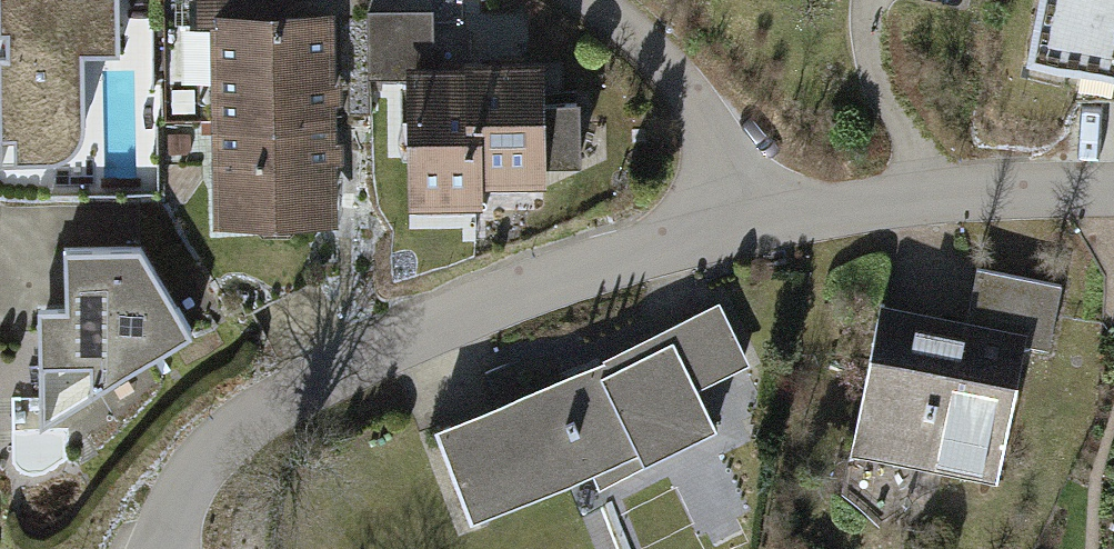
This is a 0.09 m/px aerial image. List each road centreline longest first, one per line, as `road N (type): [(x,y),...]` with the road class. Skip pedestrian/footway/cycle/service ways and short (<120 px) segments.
road 1 (residential): [(166,548),(198,469),(232,433),(285,397),(522,289),(750,226)]
road 2 (residential): [(750,226),(970,193),(1113,188)]
road 3 (residential): [(750,226),(688,96),(593,0)]

